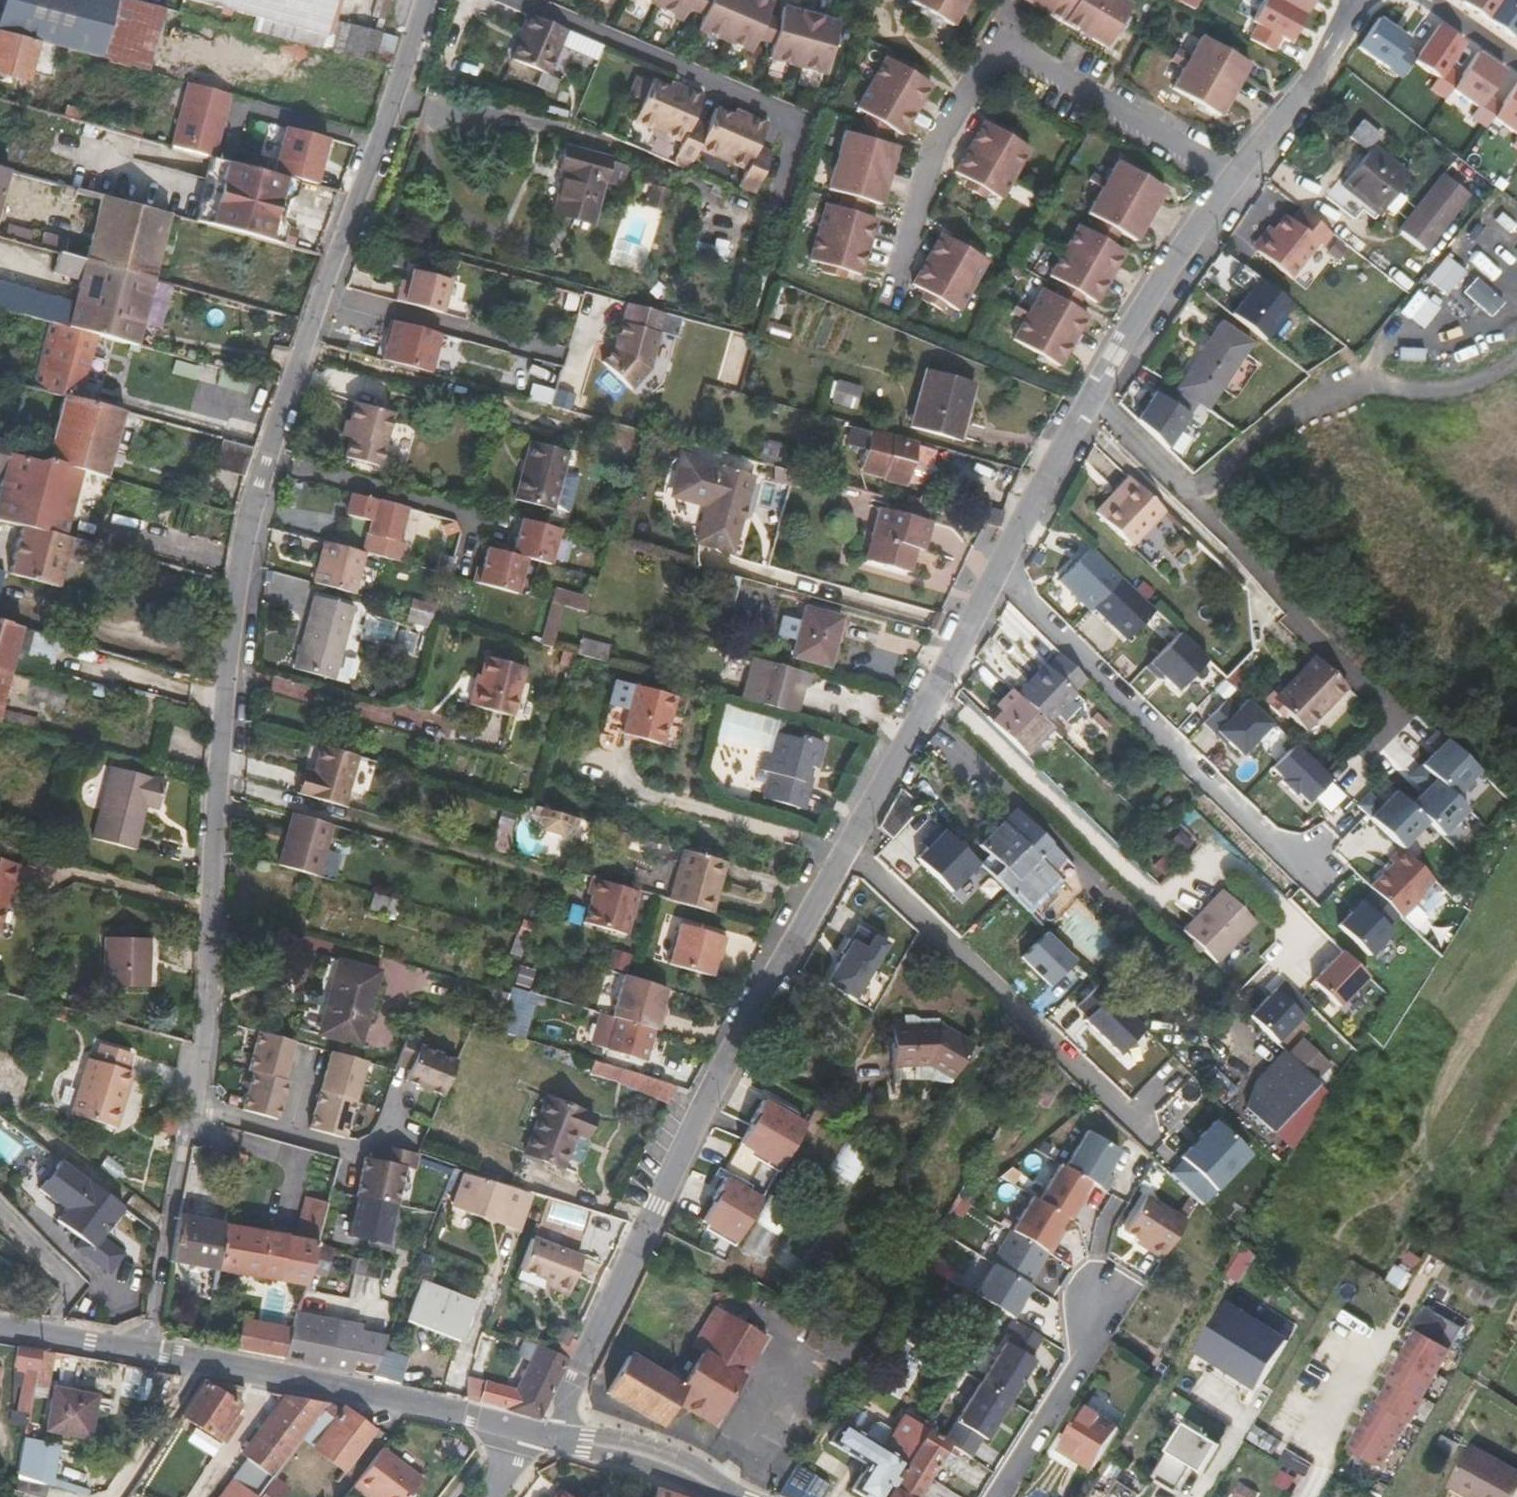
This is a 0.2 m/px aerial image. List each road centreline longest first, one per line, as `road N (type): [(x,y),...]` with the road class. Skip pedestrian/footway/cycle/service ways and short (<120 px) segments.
road 1 (residential): [(143,1350),(182,1139),(229,564),(420,0)]
road 2 (residential): [(845,840),(1087,397),(1286,99),(1362,0)]
road 3 (residential): [(553,1437),(700,1090),(845,840)]
road 4 (residential): [(845,840),(1148,1132)]
road 5 (tertiary): [(143,1350),(518,1428)]
road 6 (track): [(1516,366),(1455,388),(1354,366),(1320,383),(1202,483)]
road 7 (residential): [(997,1496),(1099,1341),(1092,1294)]
road 8 (tertiary): [(740,1496),(656,1448),(627,1440),(584,1445)]
road 9 (tertiary): [(584,1445),(730,1496)]
road 10 (tertiary): [(0,1323),(143,1350)]

